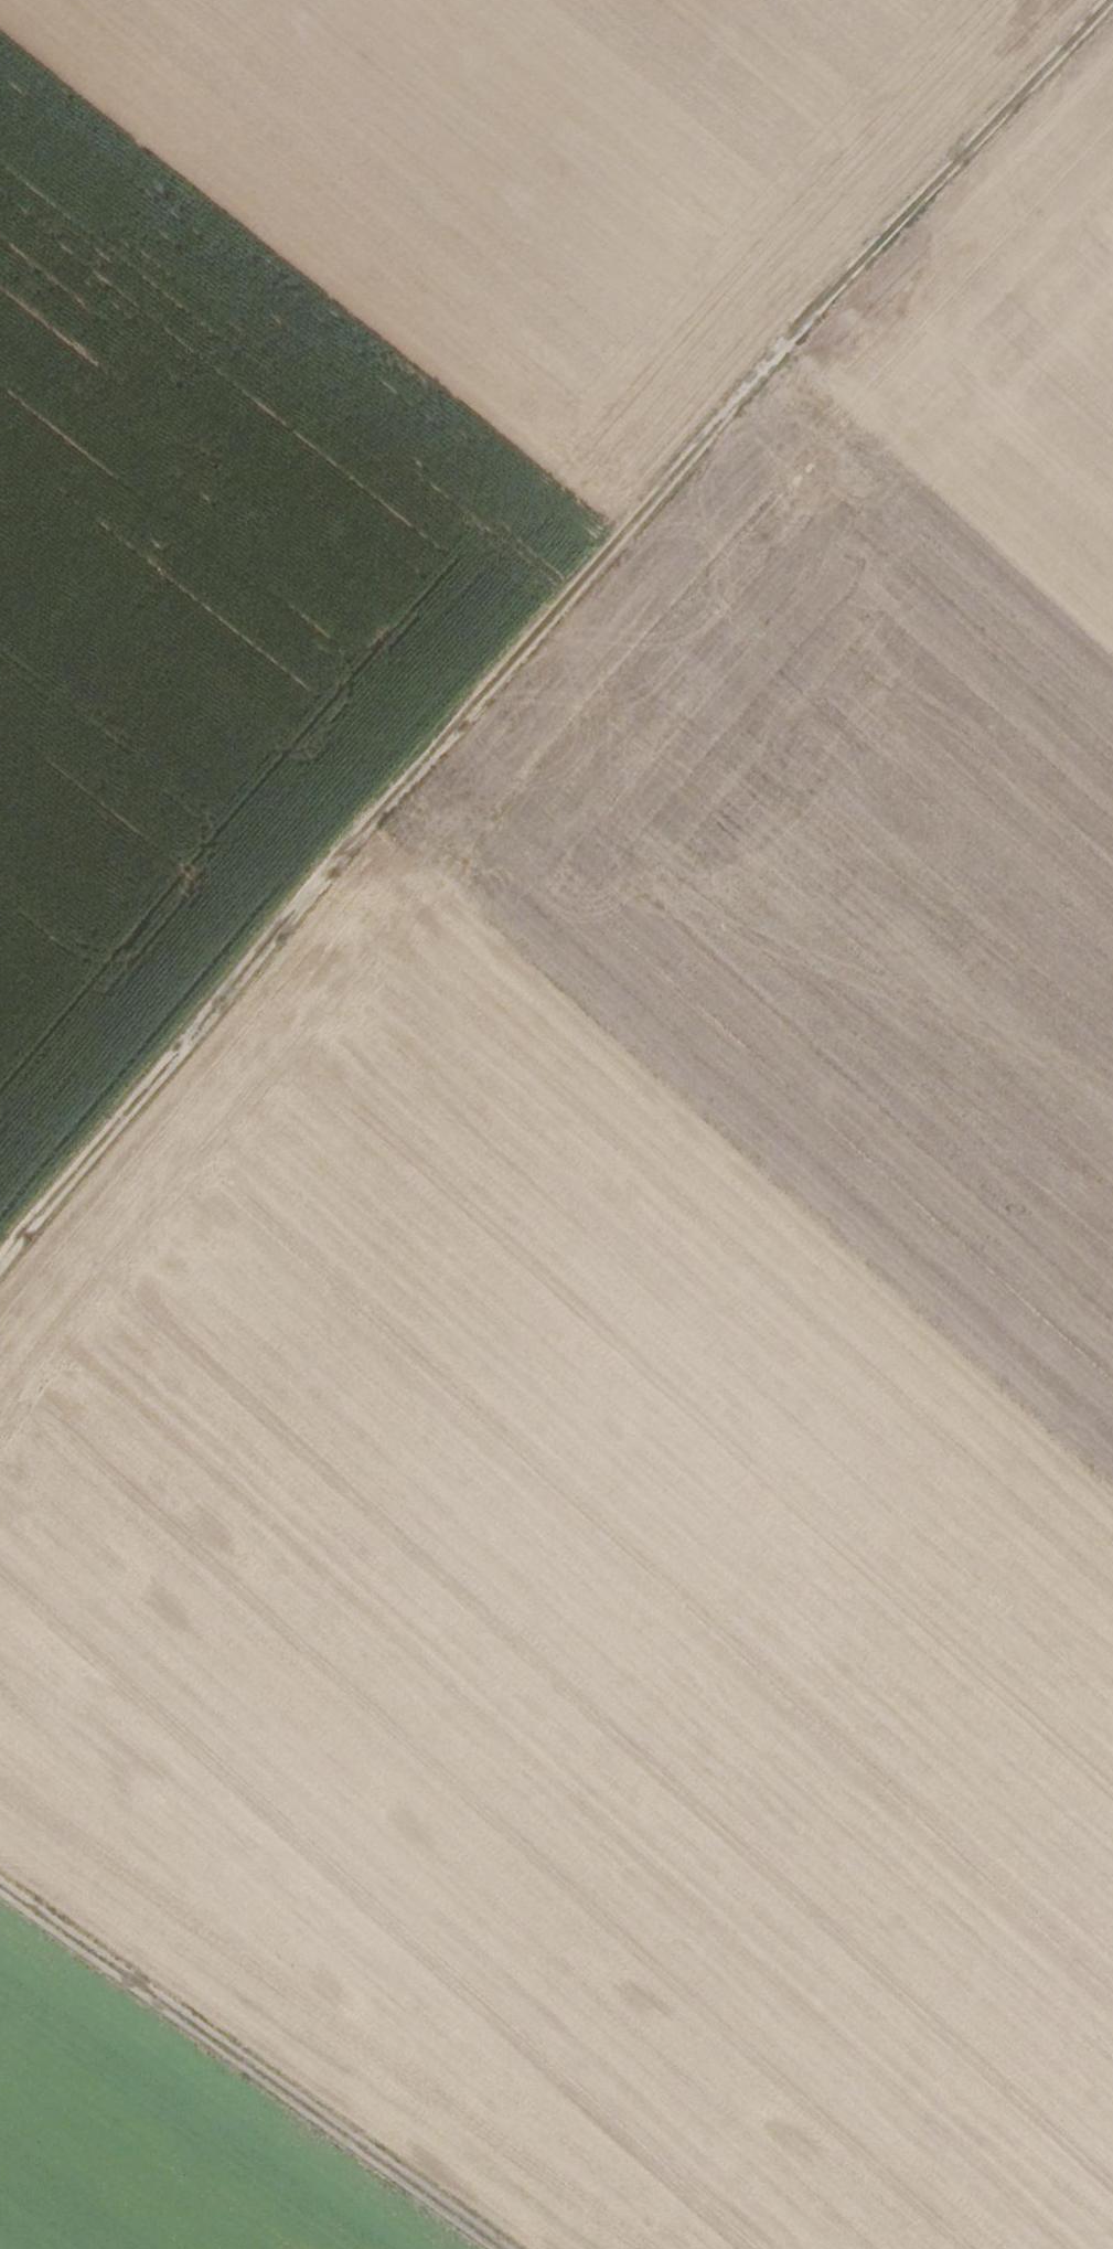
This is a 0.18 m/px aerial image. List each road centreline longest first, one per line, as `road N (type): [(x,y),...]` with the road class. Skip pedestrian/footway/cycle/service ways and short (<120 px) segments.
road 1 (track): [(1099,0),(733,394),(215,996),(0,1266)]
road 2 (track): [(490,2248),(0,1898)]

